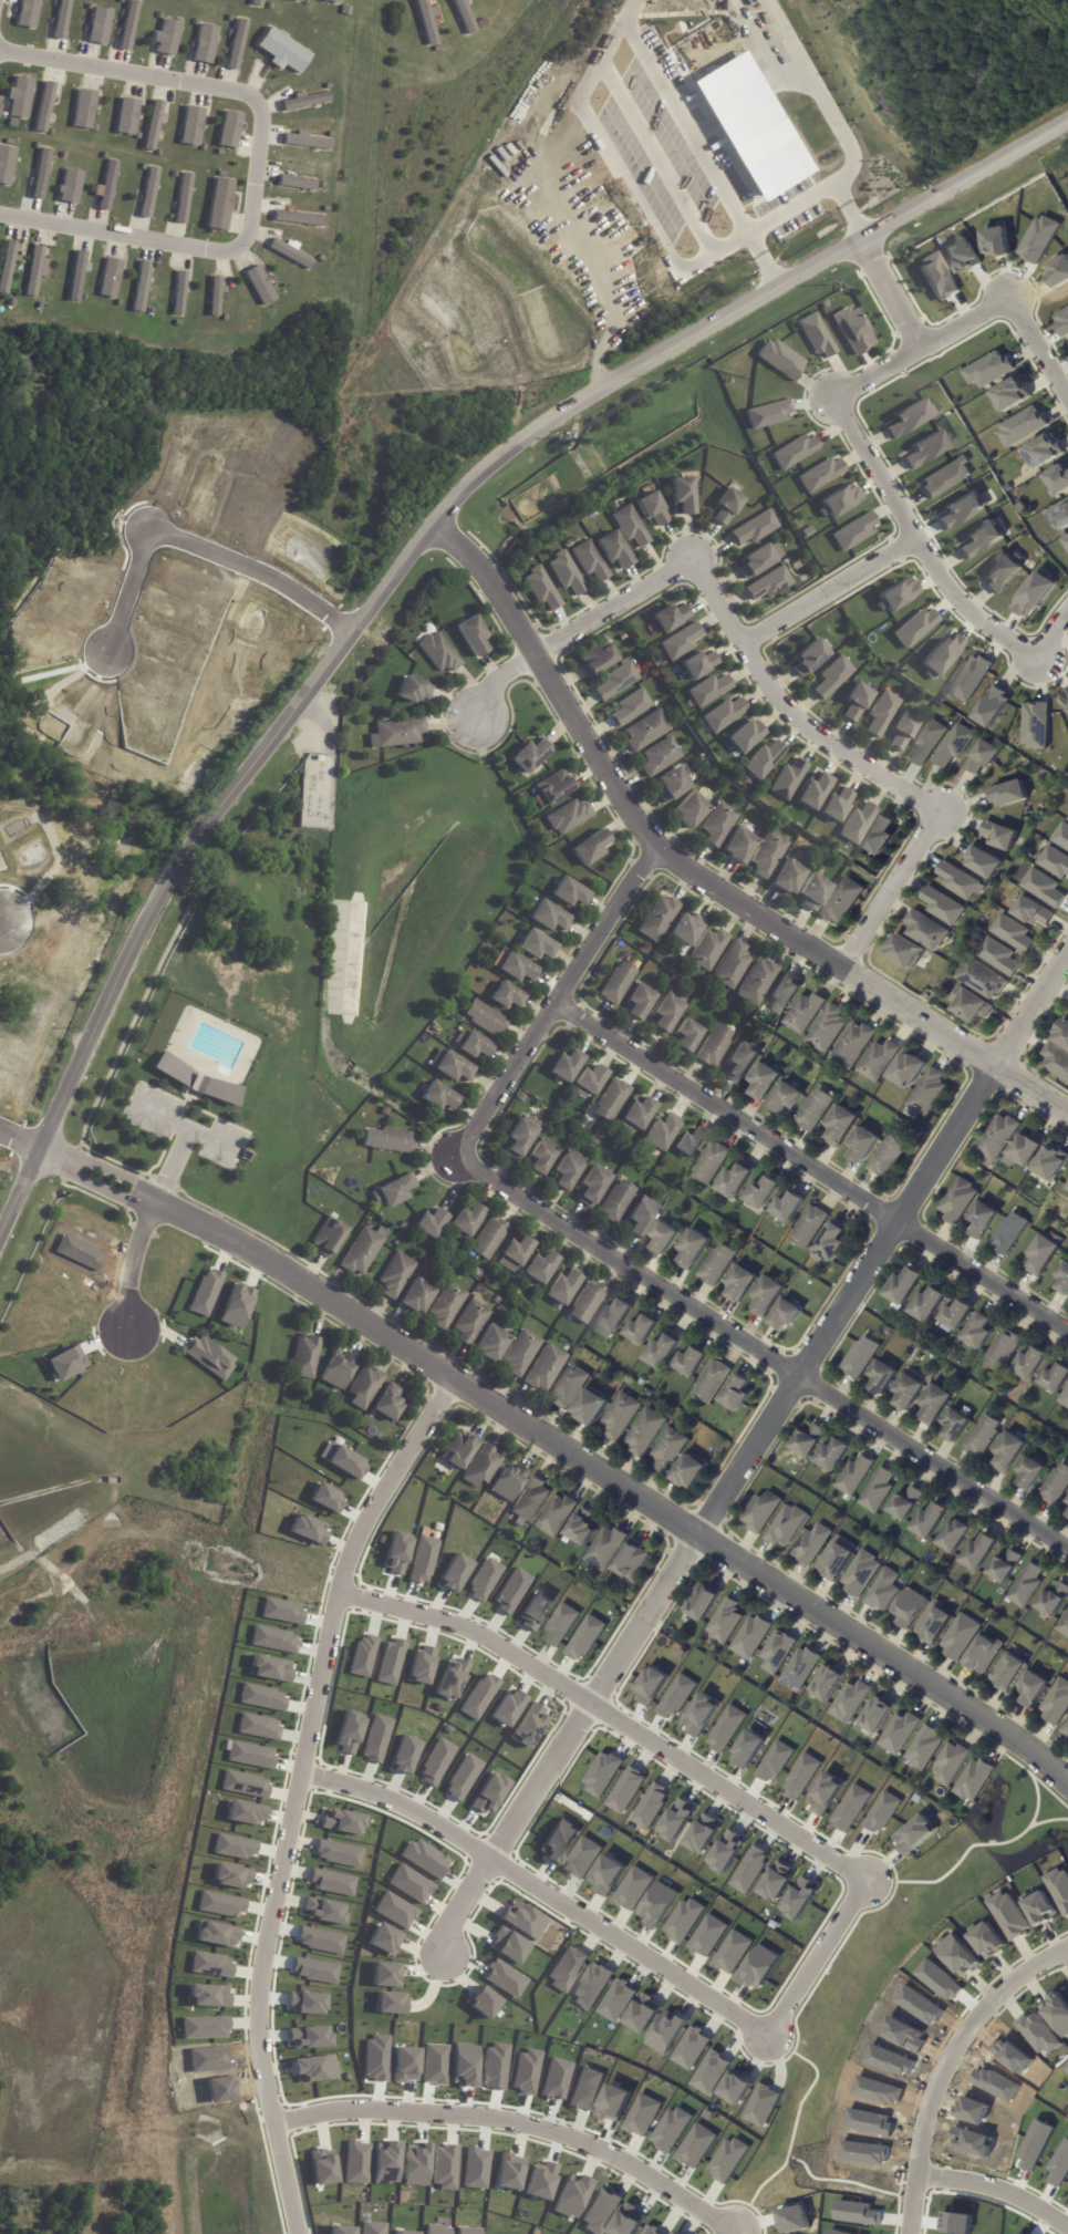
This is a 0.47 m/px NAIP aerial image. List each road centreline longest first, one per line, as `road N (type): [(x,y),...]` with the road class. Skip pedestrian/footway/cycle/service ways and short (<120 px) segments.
road 1 (tertiary): [(1067,121),(510,444),(439,523),(204,847),(111,1004),(0,1240)]
road 2 (residential): [(44,1147),(262,1256),(1022,1745),(1067,1785)]
road 3 (residential): [(1067,950),(454,1910),(443,1954)]
road 4 (residential): [(297,2233),(259,2041),(261,1961),(357,1533),(456,1382)]
road 5 (residential): [(439,523),(478,562),(656,858),(1067,1115)]
road 6 (residential): [(0,215),(237,247),(247,235),(259,115),(242,91),(0,52)]
road 7 (residential): [(559,1004),(1067,1334)]
road 8 (residential): [(863,1878),(476,1633),(339,1597)]
road 9 (residential): [(298,1775),(438,1821),(766,2035)]
road 10 (residential): [(728,2228),(618,2160),(507,2118),(367,2104),(271,2124)]
road 11 (residential): [(796,1378),(458,1157)]
road 12 (residential): [(1067,611),(1036,659),(954,604),(837,400)]
road 13 (residential): [(114,648),(156,521),(272,568),(362,629)]
road 14 (residential): [(458,1157),(656,858)]
road 15 (residential): [(936,808),(795,725),(693,560)]
road 16 (residential): [(903,2233),(916,2137),(954,2046),(983,2006),(1067,1947)]
road 17 (residential): [(1067,1552),(796,1378)]
road 18 (residential): [(693,560),(495,679),(471,721)]
road 19 (residential): [(837,400),(1007,294)]
road 20 (residential): [(744,649),(912,541)]
road 21 (residential): [(838,969),(936,808)]
road 22 (residential): [(766,2035),(863,1878)]
road 23 (residential): [(1067,2228),(984,2185),(912,2175)]
road 24 (residential): [(157,1203),(141,1242),(131,1328)]
road 25 (residential): [(921,349),(862,239)]
road 26 (residential): [(1007,294),(1067,401)]

